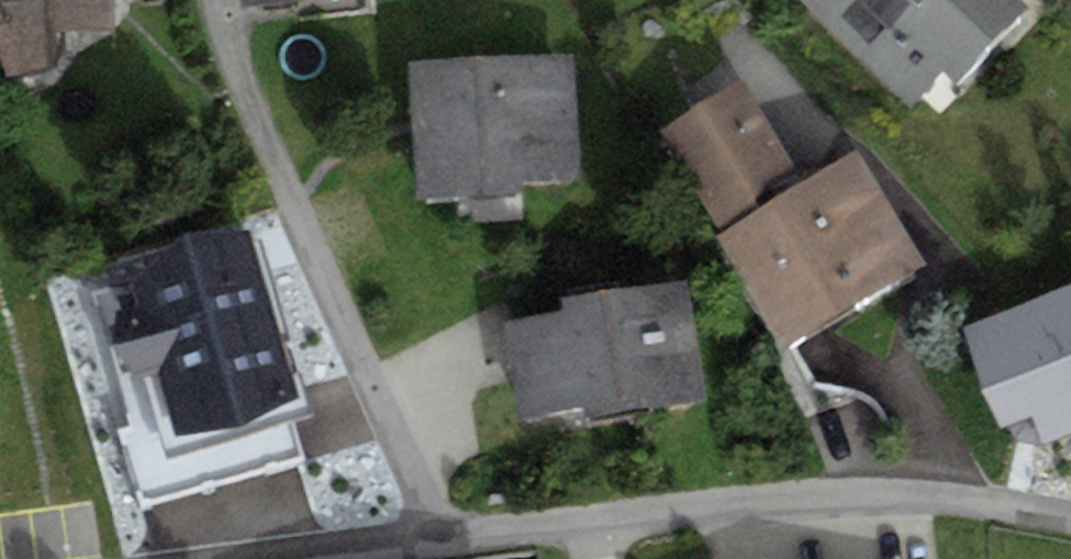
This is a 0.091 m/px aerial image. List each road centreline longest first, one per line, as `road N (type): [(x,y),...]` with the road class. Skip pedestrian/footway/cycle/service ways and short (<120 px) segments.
road 1 (residential): [(1070,522),(1000,504),(891,498),(540,529),(324,558)]

